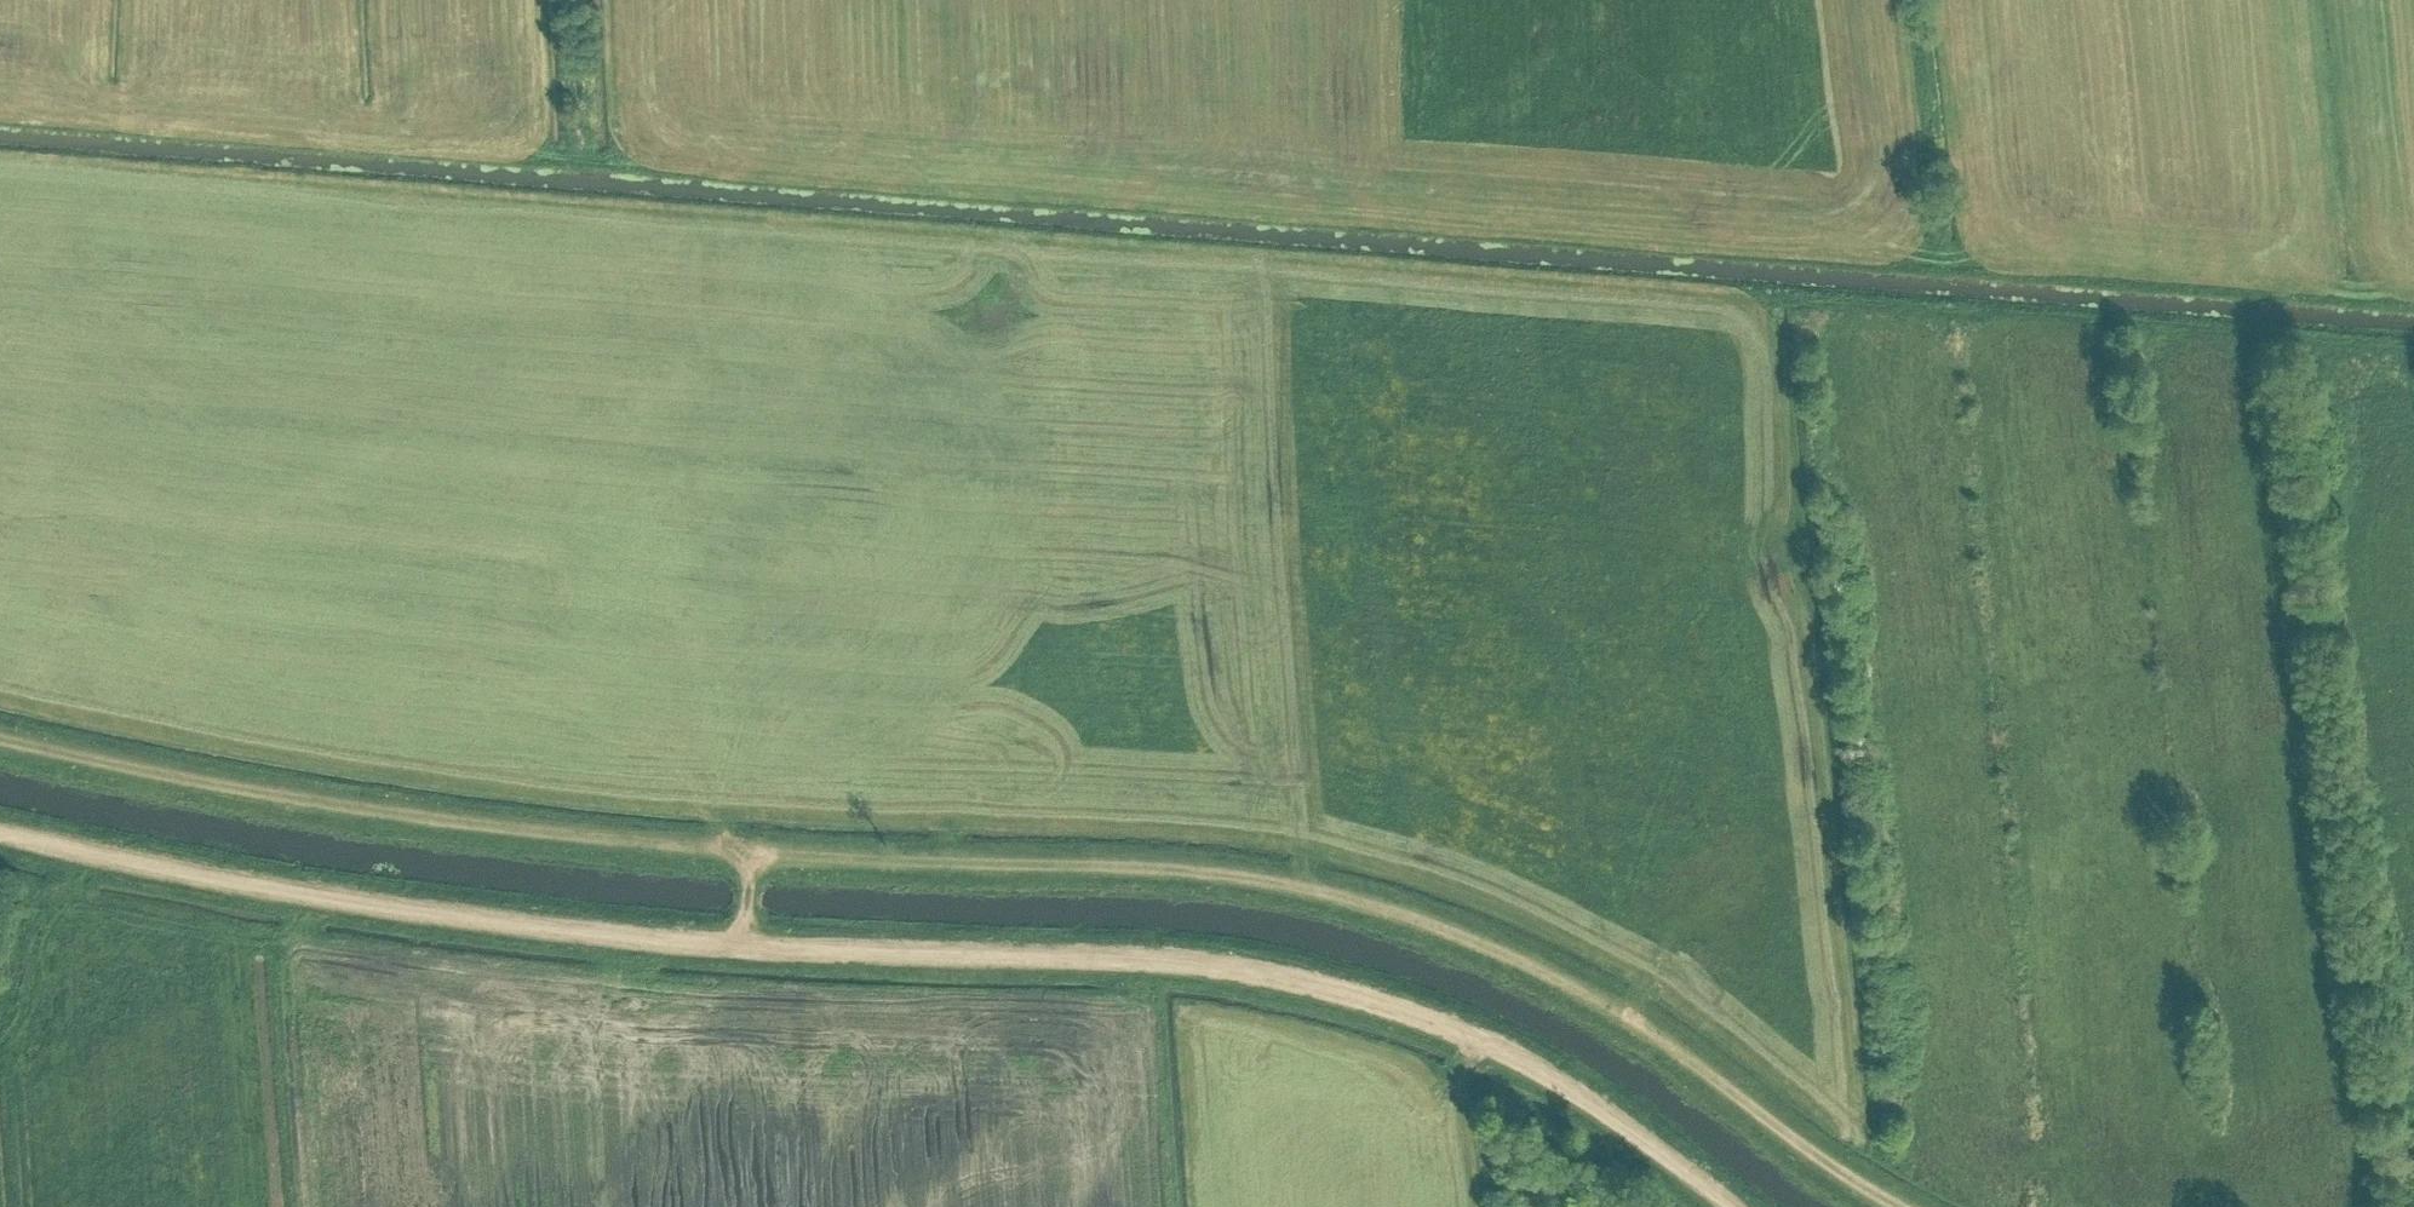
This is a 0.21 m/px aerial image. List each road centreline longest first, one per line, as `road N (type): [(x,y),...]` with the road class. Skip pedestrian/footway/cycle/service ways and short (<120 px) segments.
road 1 (track): [(751,849),(1198,868),(1354,897),(1490,944),(1573,984),(1905,1206)]
road 2 (track): [(744,945),(1142,957),(1320,985),(1444,1025),(1523,1062),(1640,1134),(1734,1206)]
road 3 (track): [(0,736),(372,807),(751,849)]
road 4 (track): [(0,830),(358,900),(744,945)]

